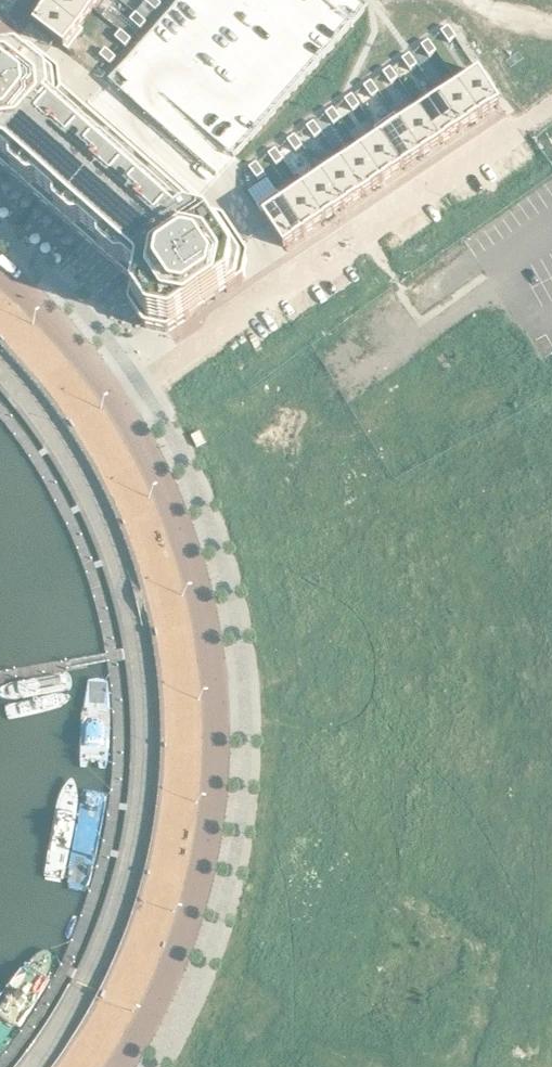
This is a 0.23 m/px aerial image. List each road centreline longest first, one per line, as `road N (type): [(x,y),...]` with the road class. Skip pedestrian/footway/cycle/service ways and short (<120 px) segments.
road 1 (tertiary): [(116,1066),(190,922),(210,838),(222,674),(207,583),(171,479),(121,393)]
road 2 (residential): [(551,108),(121,393)]
road 3 (tertiary): [(121,393),(57,309),(0,256)]

